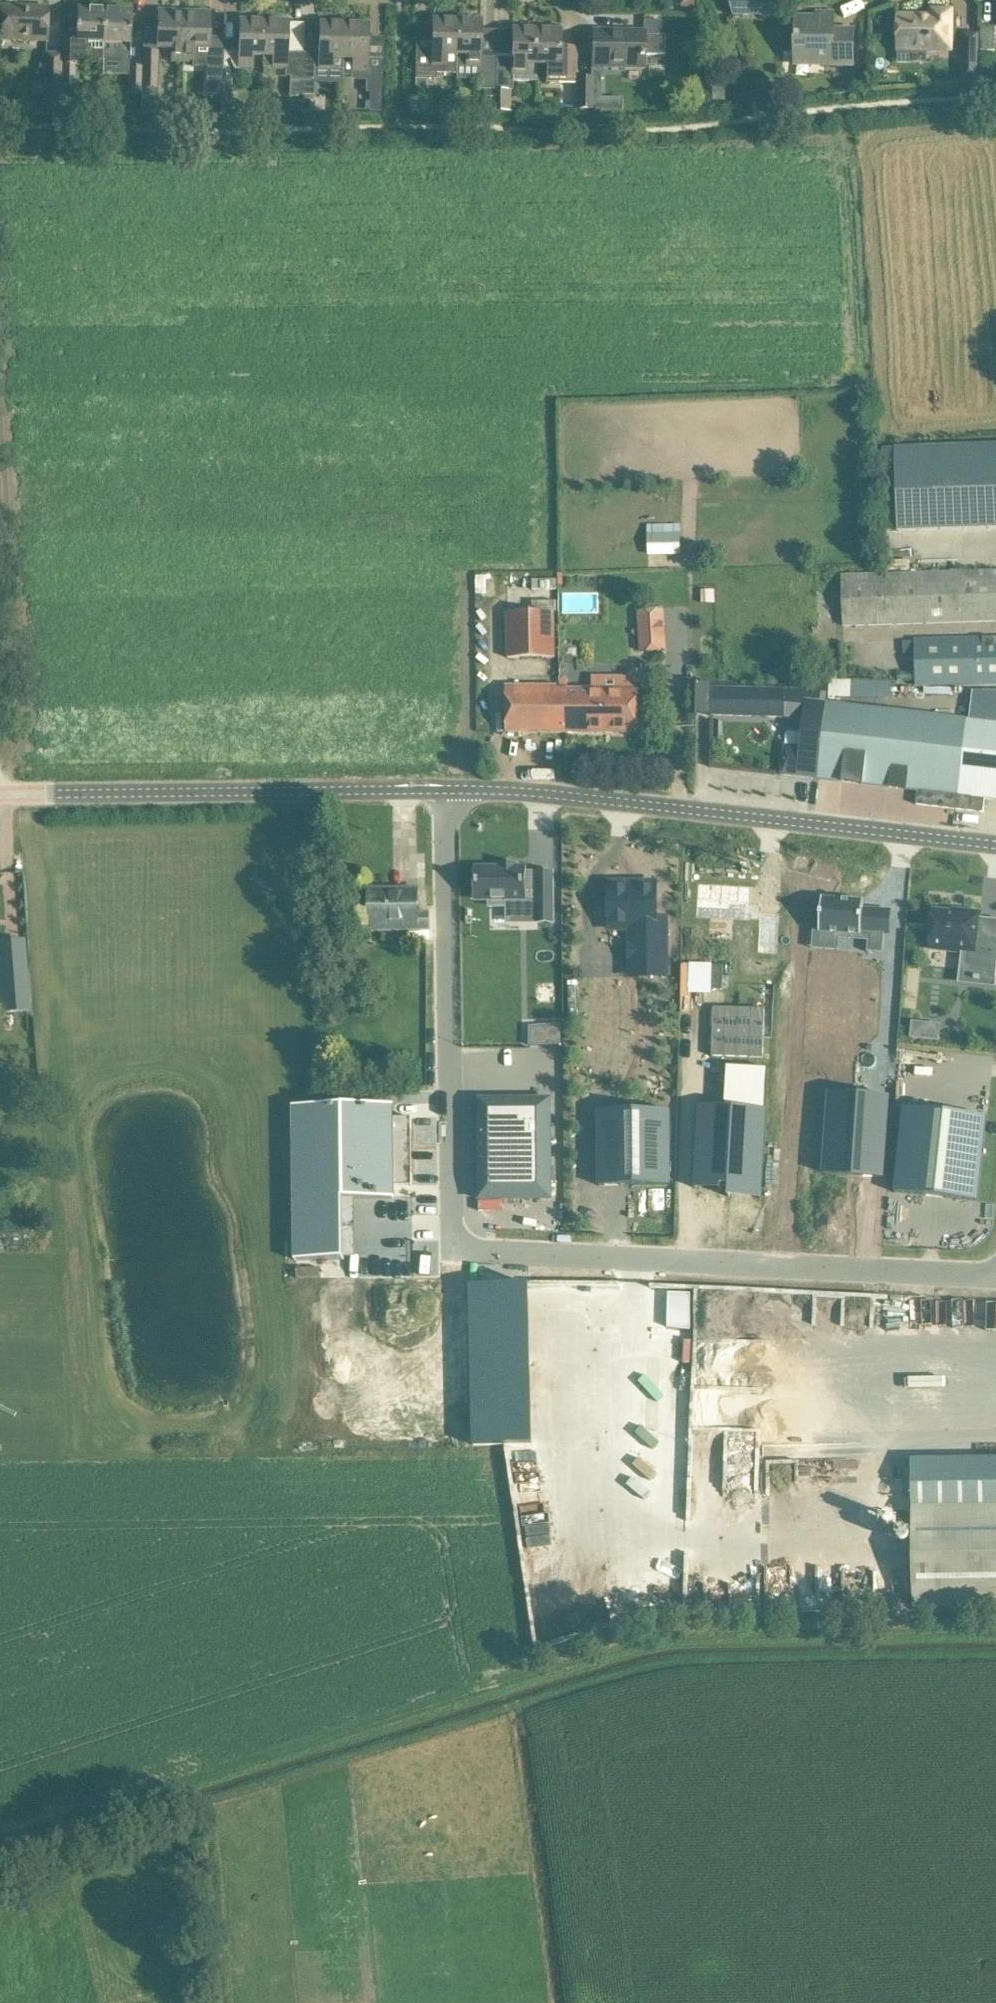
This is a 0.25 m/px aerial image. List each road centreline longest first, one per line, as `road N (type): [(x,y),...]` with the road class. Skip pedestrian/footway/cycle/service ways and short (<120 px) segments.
road 1 (unclassified): [(995,1273),(453,1246),(446,790)]
road 2 (unclassified): [(995,844),(559,795),(446,790)]
road 3 (unclassified): [(446,790),(0,793)]

